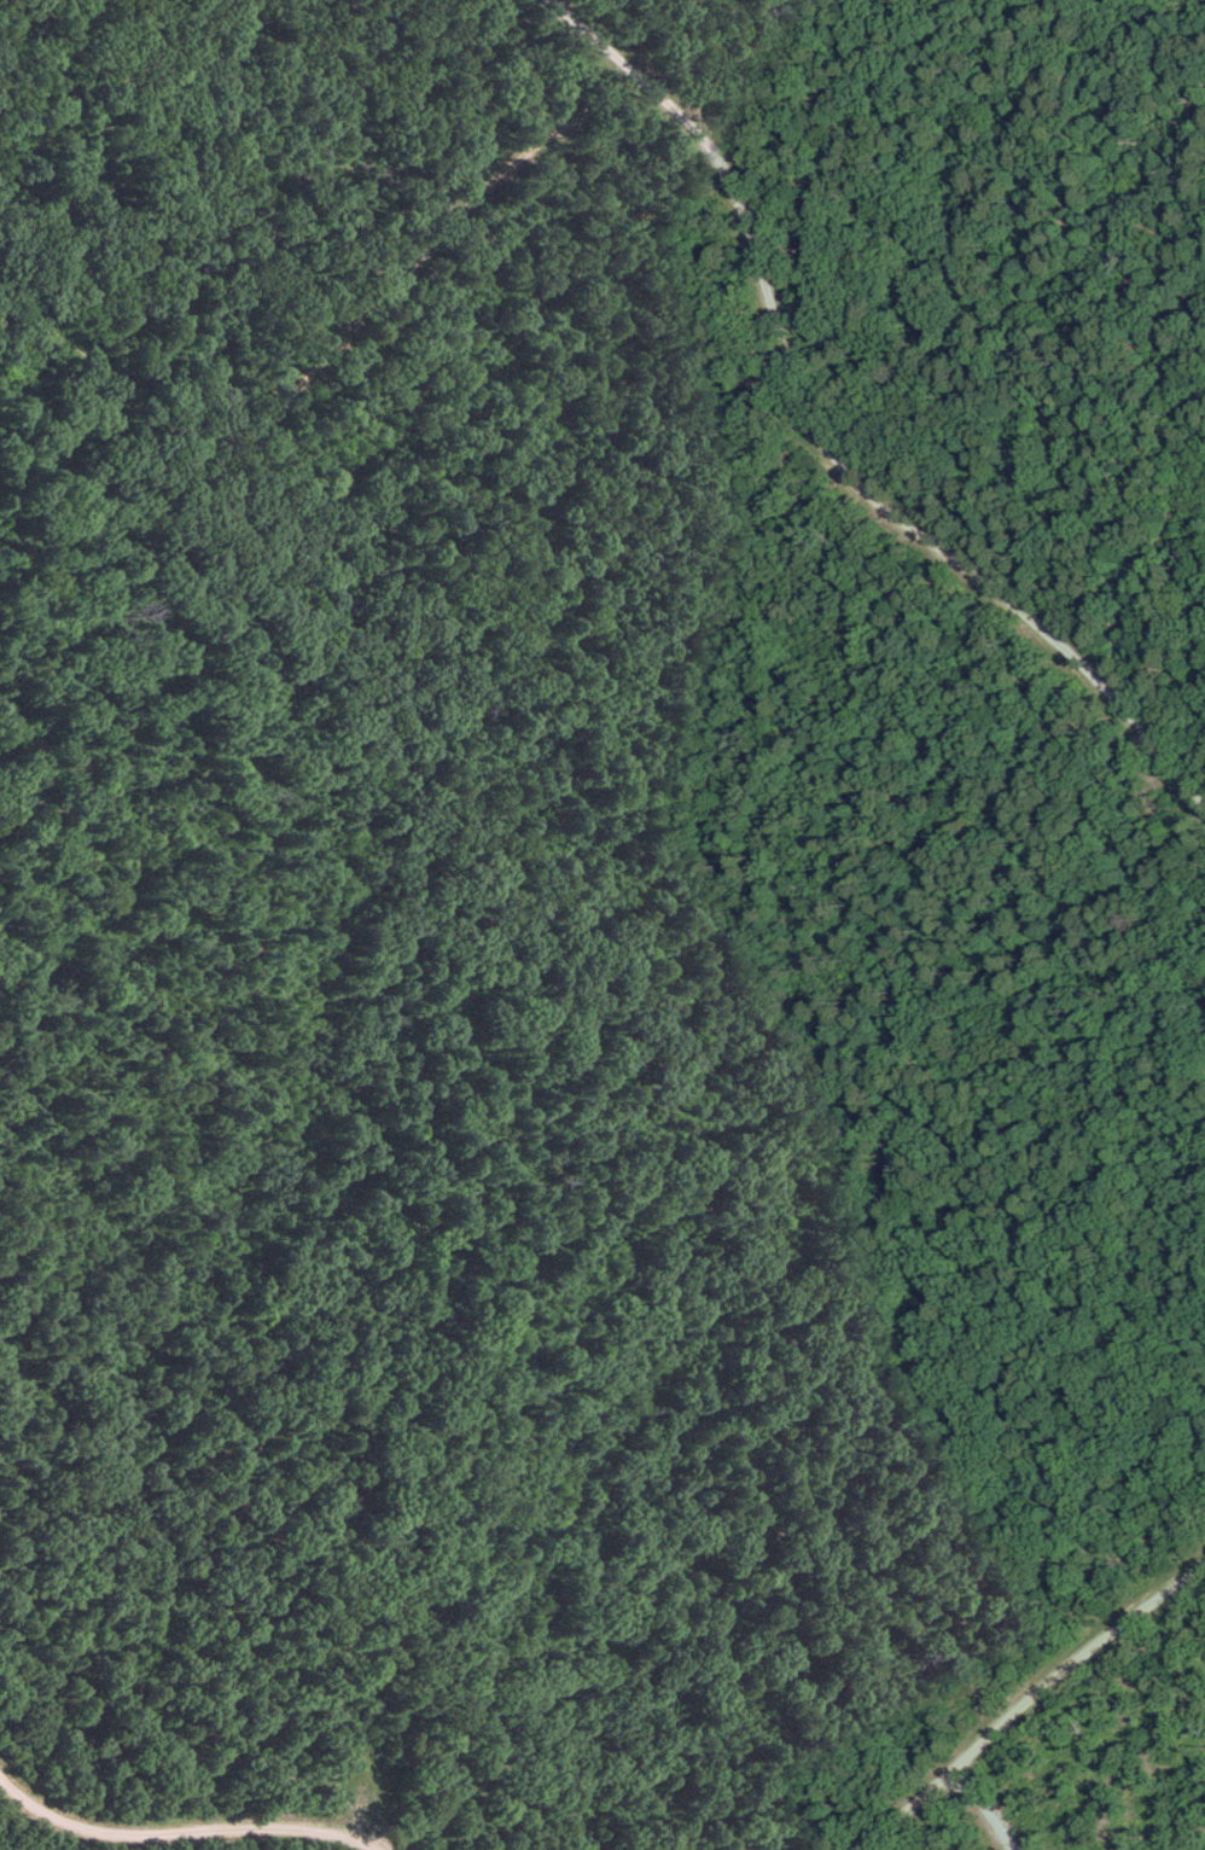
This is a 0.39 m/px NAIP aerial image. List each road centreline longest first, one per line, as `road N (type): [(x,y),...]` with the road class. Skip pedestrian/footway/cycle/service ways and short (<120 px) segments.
road 1 (residential): [(1204,807),(1065,650),(844,476),(803,408),(728,178),(675,116),(544,0)]
road 2 (residential): [(867,1849),(1204,1567)]
road 3 (residential): [(373,1849),(325,1832),(85,1829),(47,1816),(0,1779)]

